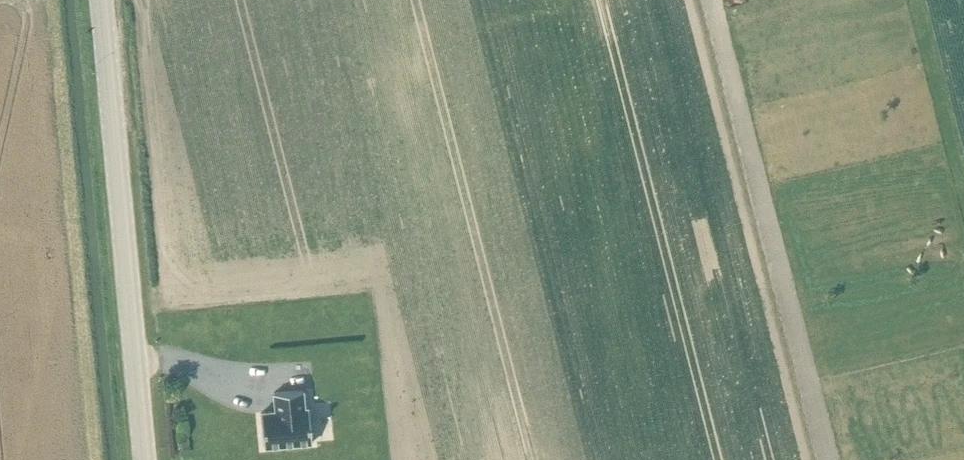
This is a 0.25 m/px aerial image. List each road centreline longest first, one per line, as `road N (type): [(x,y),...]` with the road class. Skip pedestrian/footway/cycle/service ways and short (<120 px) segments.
road 1 (tertiary): [(145,459),(101,0)]

